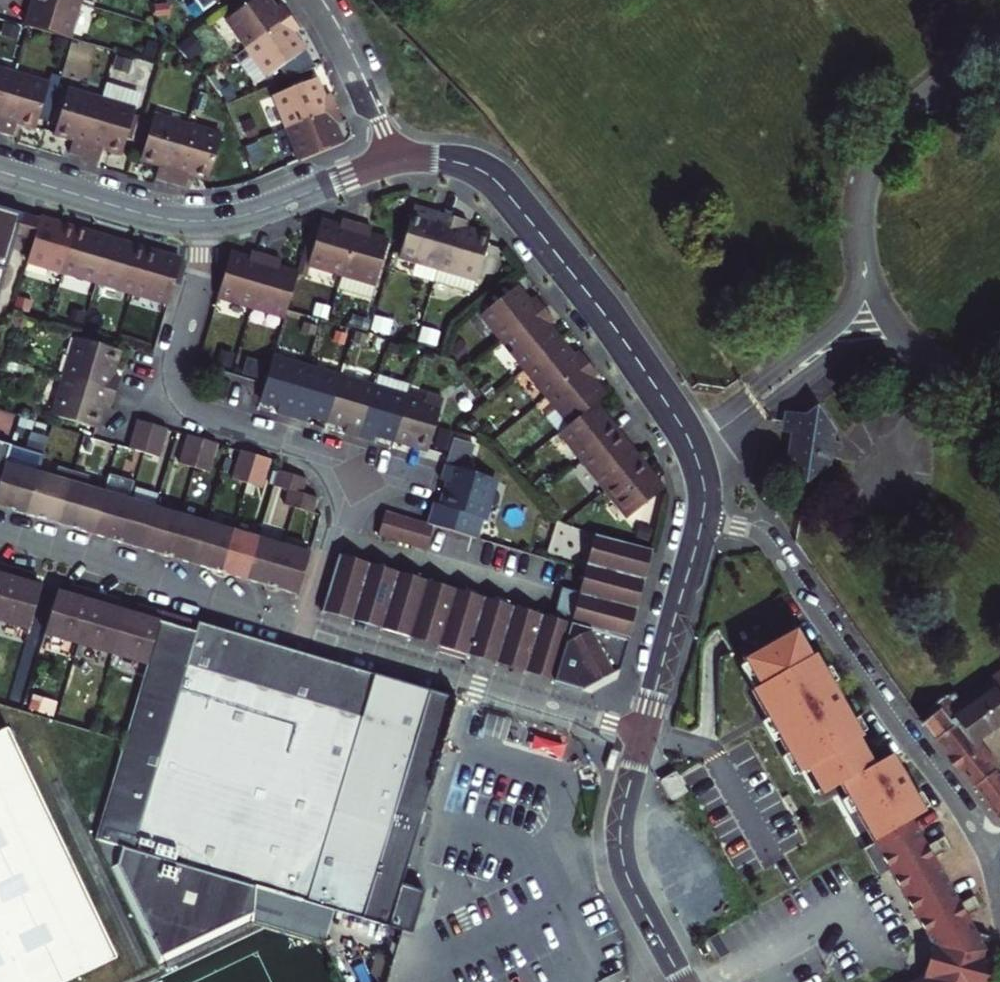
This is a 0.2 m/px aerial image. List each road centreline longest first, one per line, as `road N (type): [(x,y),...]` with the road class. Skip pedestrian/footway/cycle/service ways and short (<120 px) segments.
road 1 (residential): [(703,518),(702,478),(678,420),(505,190),(460,161),(391,158)]
road 2 (residential): [(995,884),(971,825),(769,544),(749,530),(703,518)]
road 3 (residential): [(341,484),(316,451),(209,419),(184,402),(178,348),(214,219)]
road 4 (residential): [(303,629),(644,733)]
road 5 (residential): [(0,539),(303,629)]
road 6 (residential): [(683,981),(623,860),(622,820),(644,733)]
road 7 (residential): [(644,733),(703,518)]
road 8 (residential): [(214,219),(140,212),(0,171)]
road 9 (residential): [(391,158),(261,209),(214,219)]
road 10 (residential): [(310,0),(391,158)]
road 11 (residential): [(303,629),(340,520),(341,484)]

